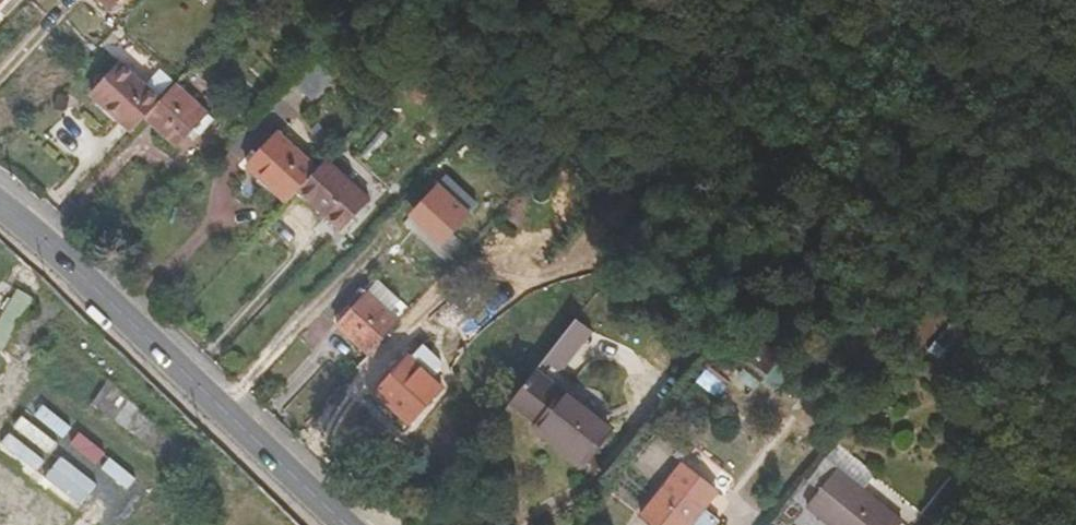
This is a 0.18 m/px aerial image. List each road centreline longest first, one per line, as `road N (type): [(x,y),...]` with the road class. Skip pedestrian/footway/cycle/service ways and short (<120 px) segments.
road 1 (secondary): [(0,205),(343,524)]

